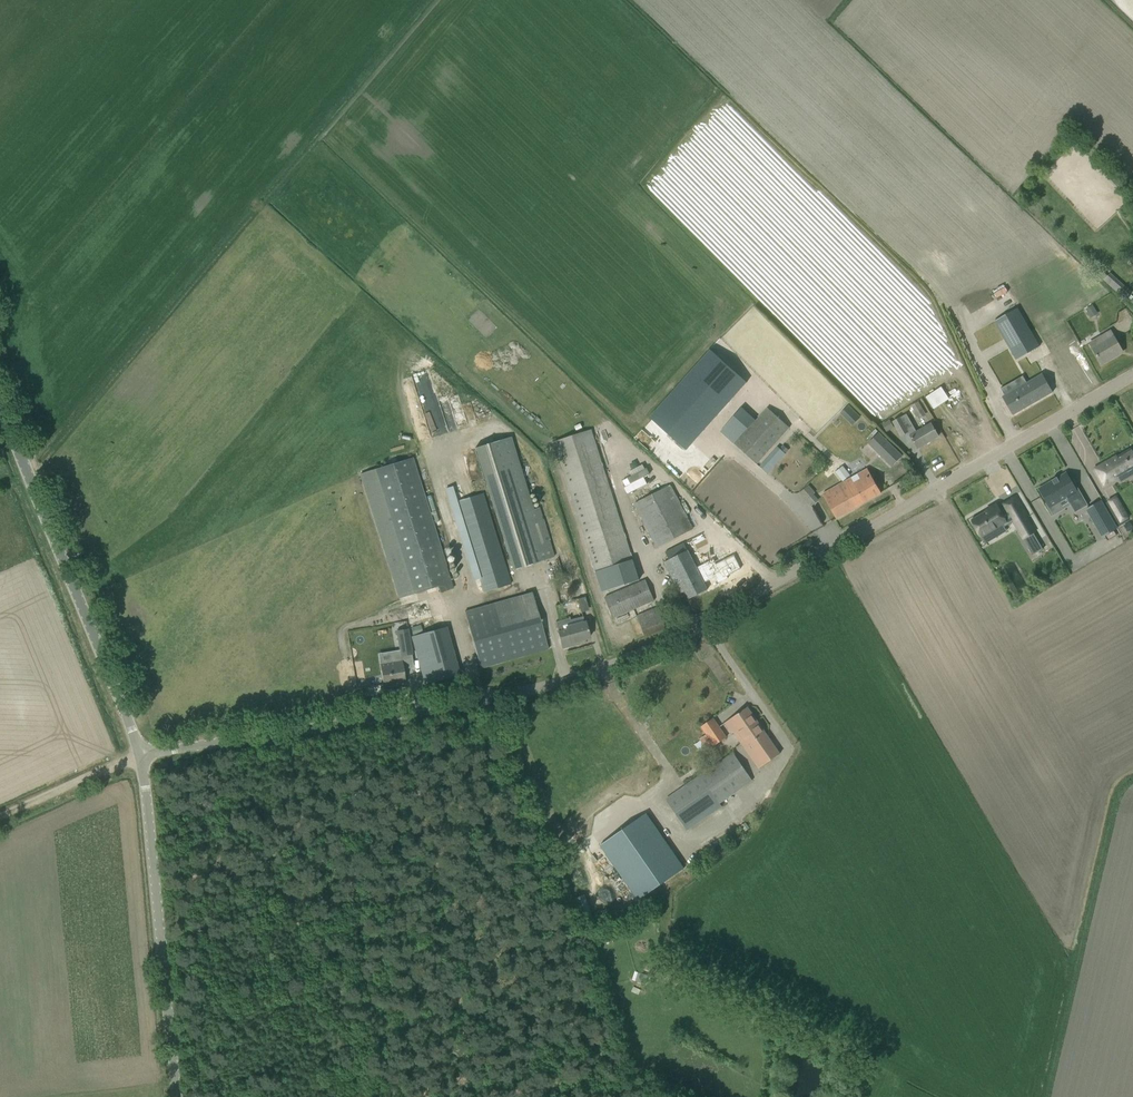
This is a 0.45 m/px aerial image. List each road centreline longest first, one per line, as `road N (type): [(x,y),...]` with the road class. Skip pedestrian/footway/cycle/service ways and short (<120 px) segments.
road 1 (unclassified): [(140,756),(534,688),(617,664),(698,629),(1132,376)]
road 2 (unclassified): [(140,756),(0,410)]
road 3 (unclassified): [(177,1096),(140,756)]
road 4 (track): [(0,818),(140,756)]

